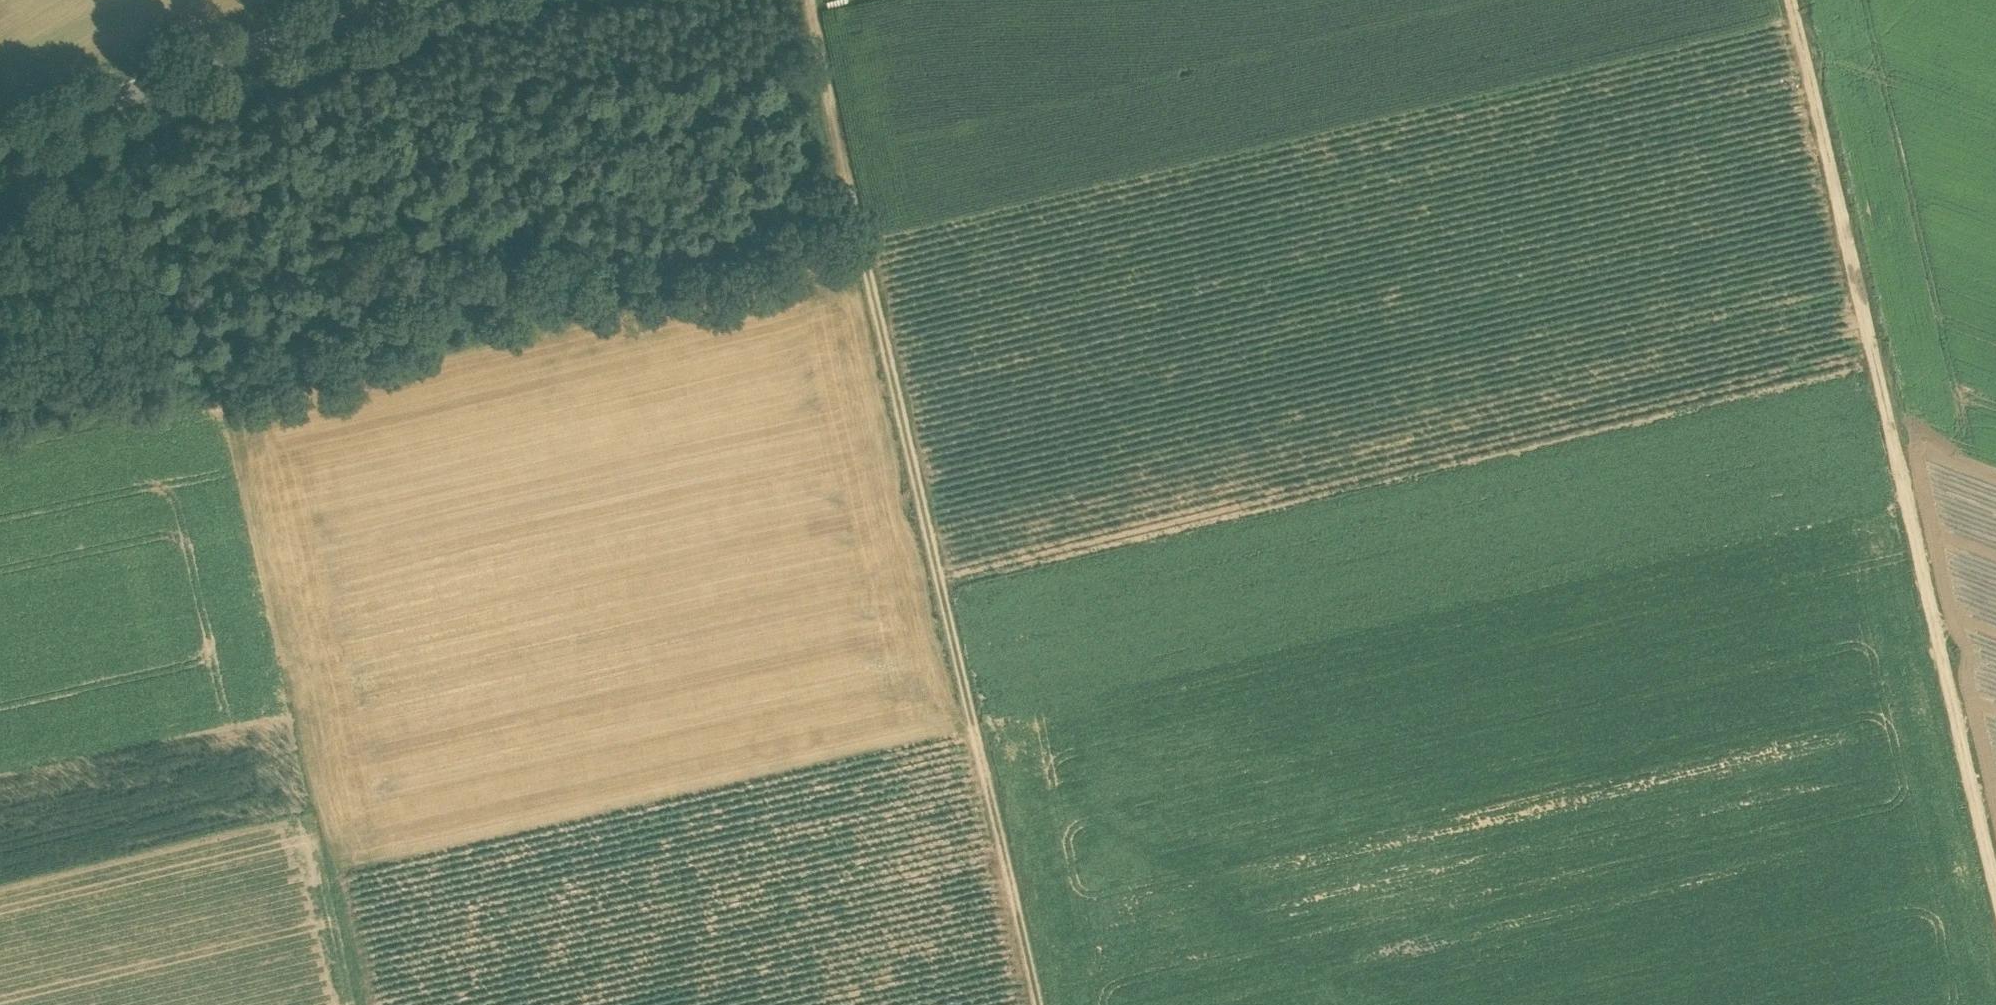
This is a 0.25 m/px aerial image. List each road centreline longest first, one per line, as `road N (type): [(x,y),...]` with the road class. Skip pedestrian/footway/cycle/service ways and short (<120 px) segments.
road 1 (track): [(1995,891),(1790,0)]
road 2 (secondary): [(0,146),(386,0)]

